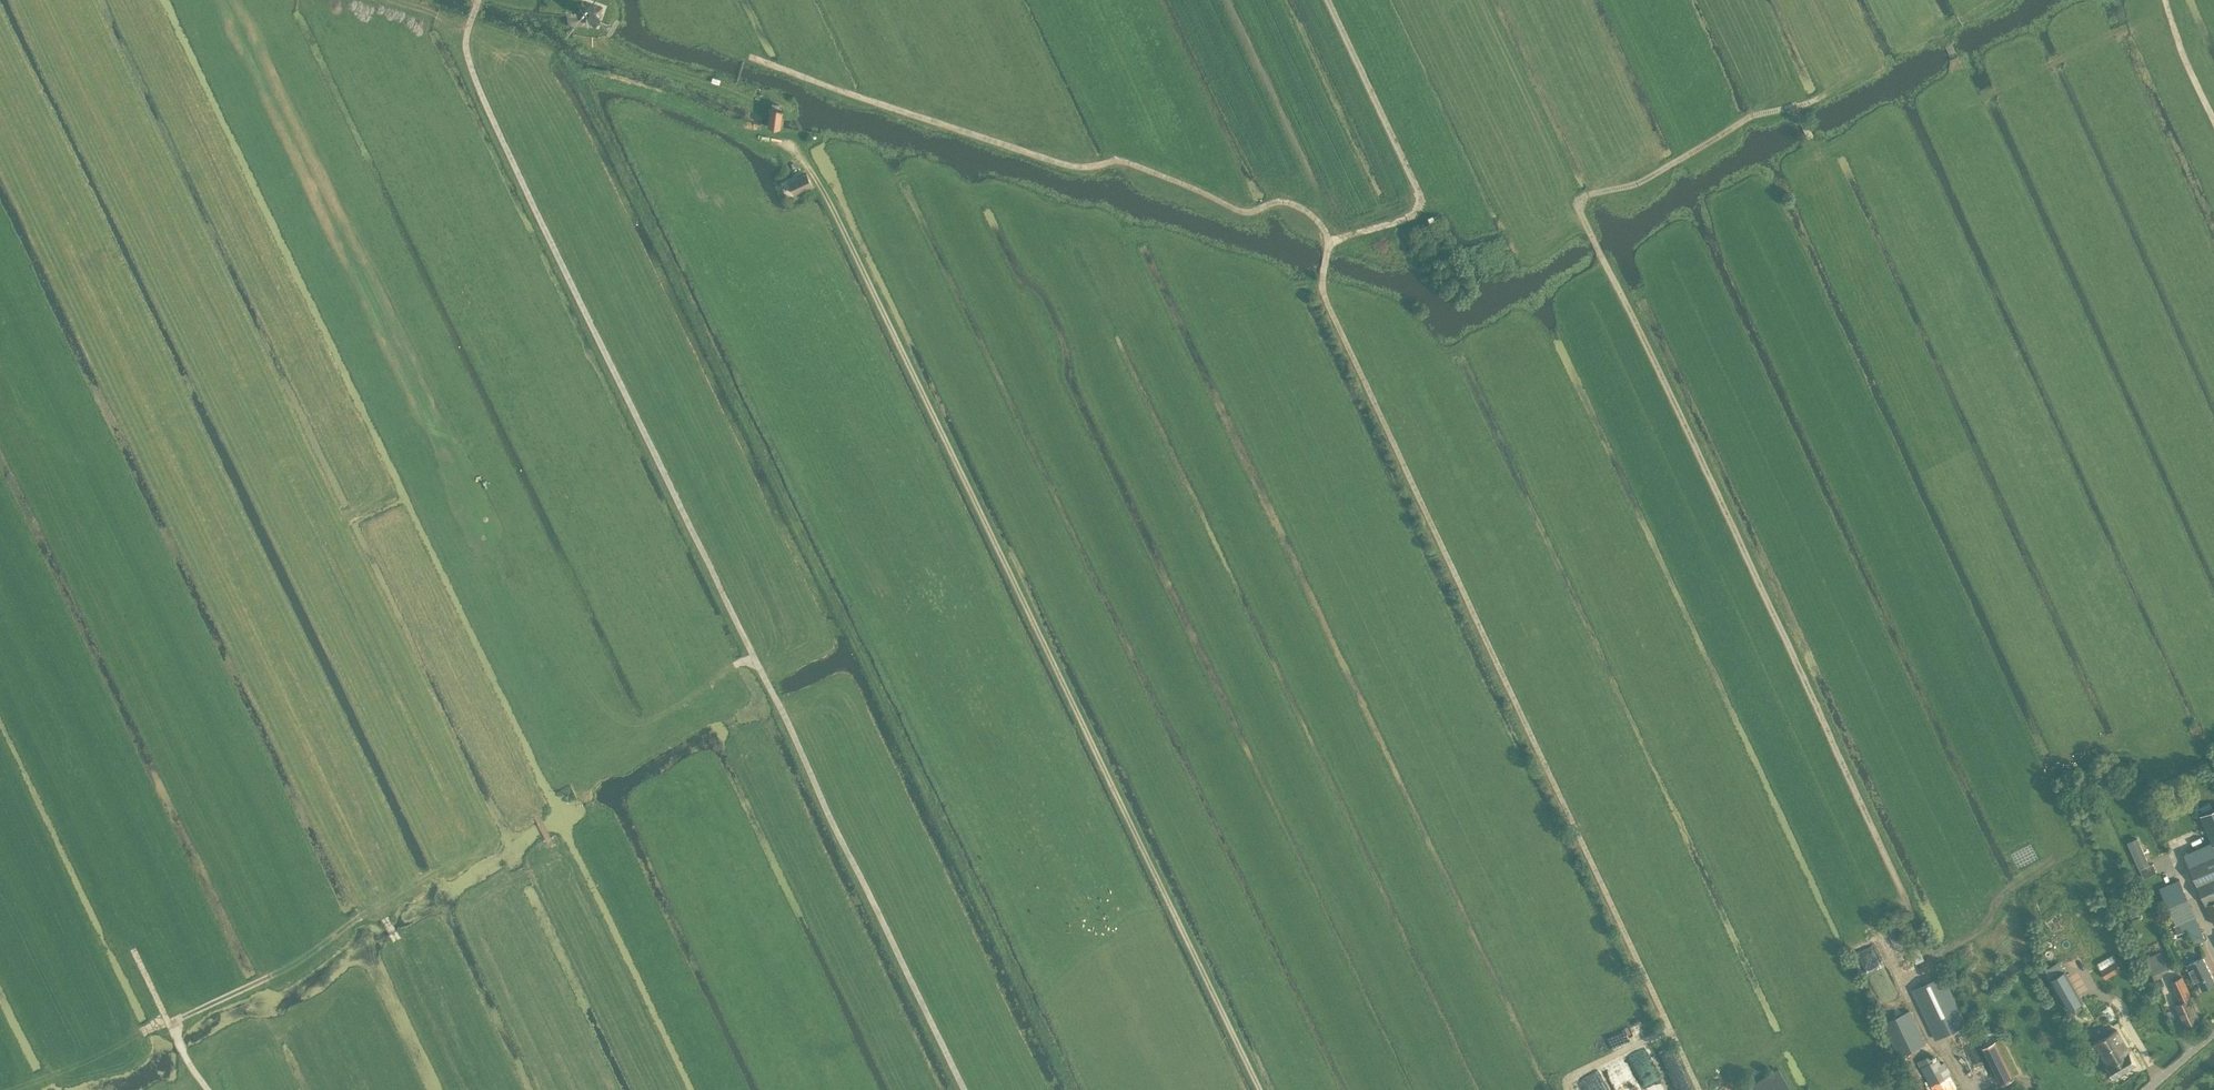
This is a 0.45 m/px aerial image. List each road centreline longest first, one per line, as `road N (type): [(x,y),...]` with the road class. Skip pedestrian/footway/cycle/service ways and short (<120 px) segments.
road 1 (track): [(1702,1089),(1323,293),(1326,233),(1315,218),(1285,202),(1245,214),(1117,159),(1065,165),(747,54)]
road 2 (track): [(964,1089),(489,114),(467,49),(471,25)]
road 3 (track): [(1820,99),(1755,116),(1649,180),(1593,194),(1583,214),(1931,950),(1927,966),(1903,982)]
road 4 (track): [(766,140),(789,146),(826,195),(1260,1089)]
road 5 (track): [(466,1089),(162,475),(0,122)]
road 6 (track): [(171,1025),(290,961),(282,915),(114,576)]
road 7 (track): [(1328,0),(1421,206),(1326,245)]
road 8 (track): [(125,935),(212,1089)]
road 9 (track): [(2213,121),(2165,0)]

